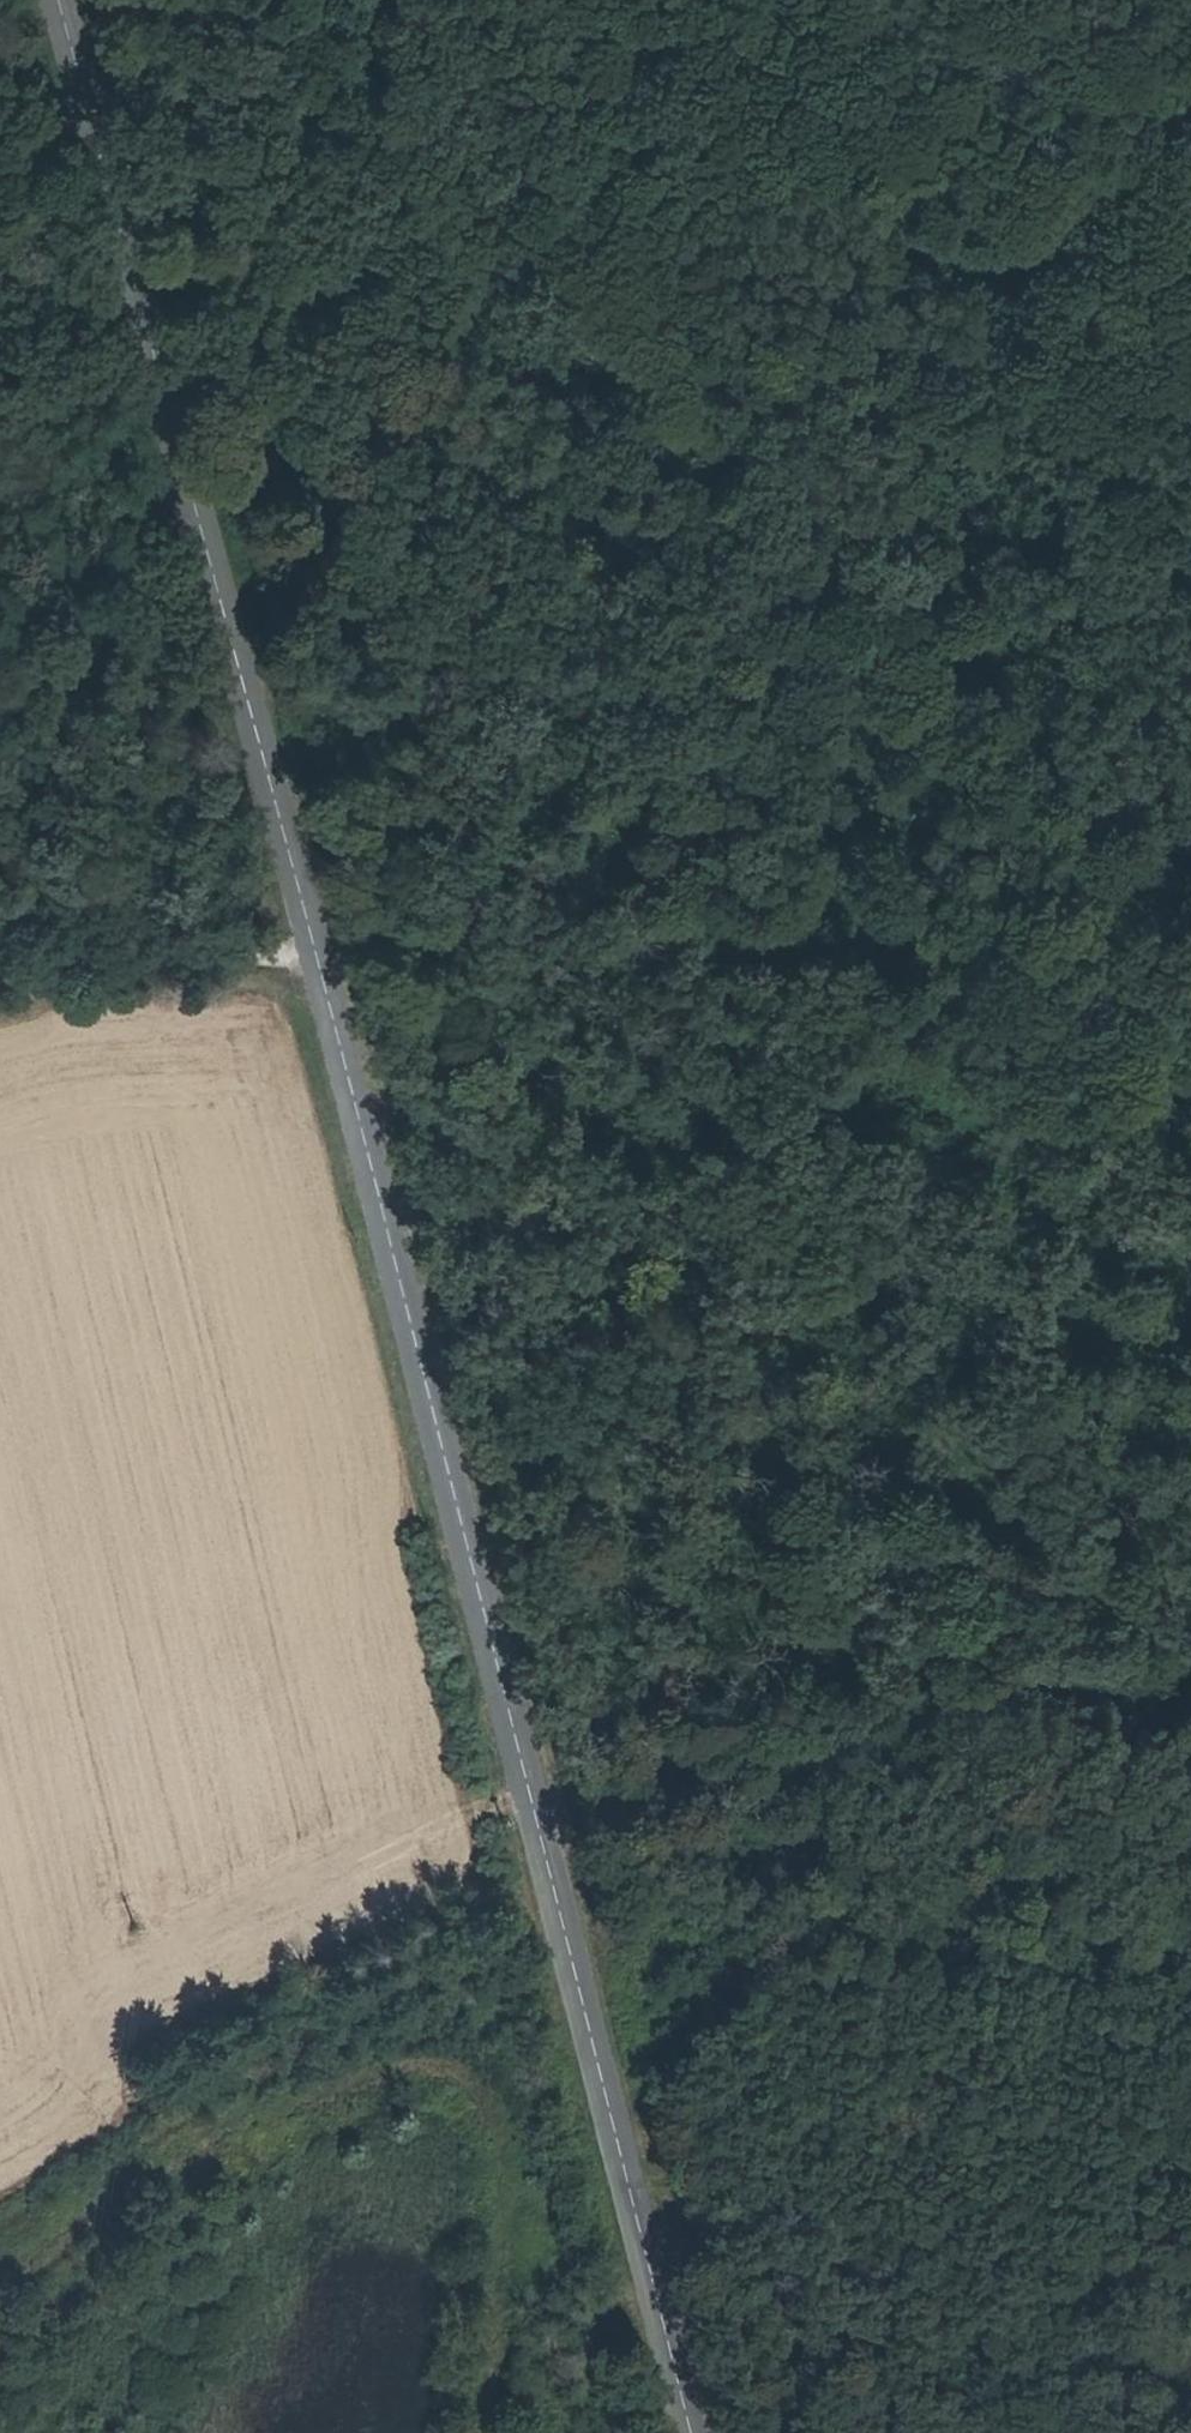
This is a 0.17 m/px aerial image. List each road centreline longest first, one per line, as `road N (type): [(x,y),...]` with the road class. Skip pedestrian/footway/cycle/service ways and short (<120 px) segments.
road 1 (secondary): [(689,2432),(314,947),(63,0)]
road 2 (track): [(314,947),(0,971)]

